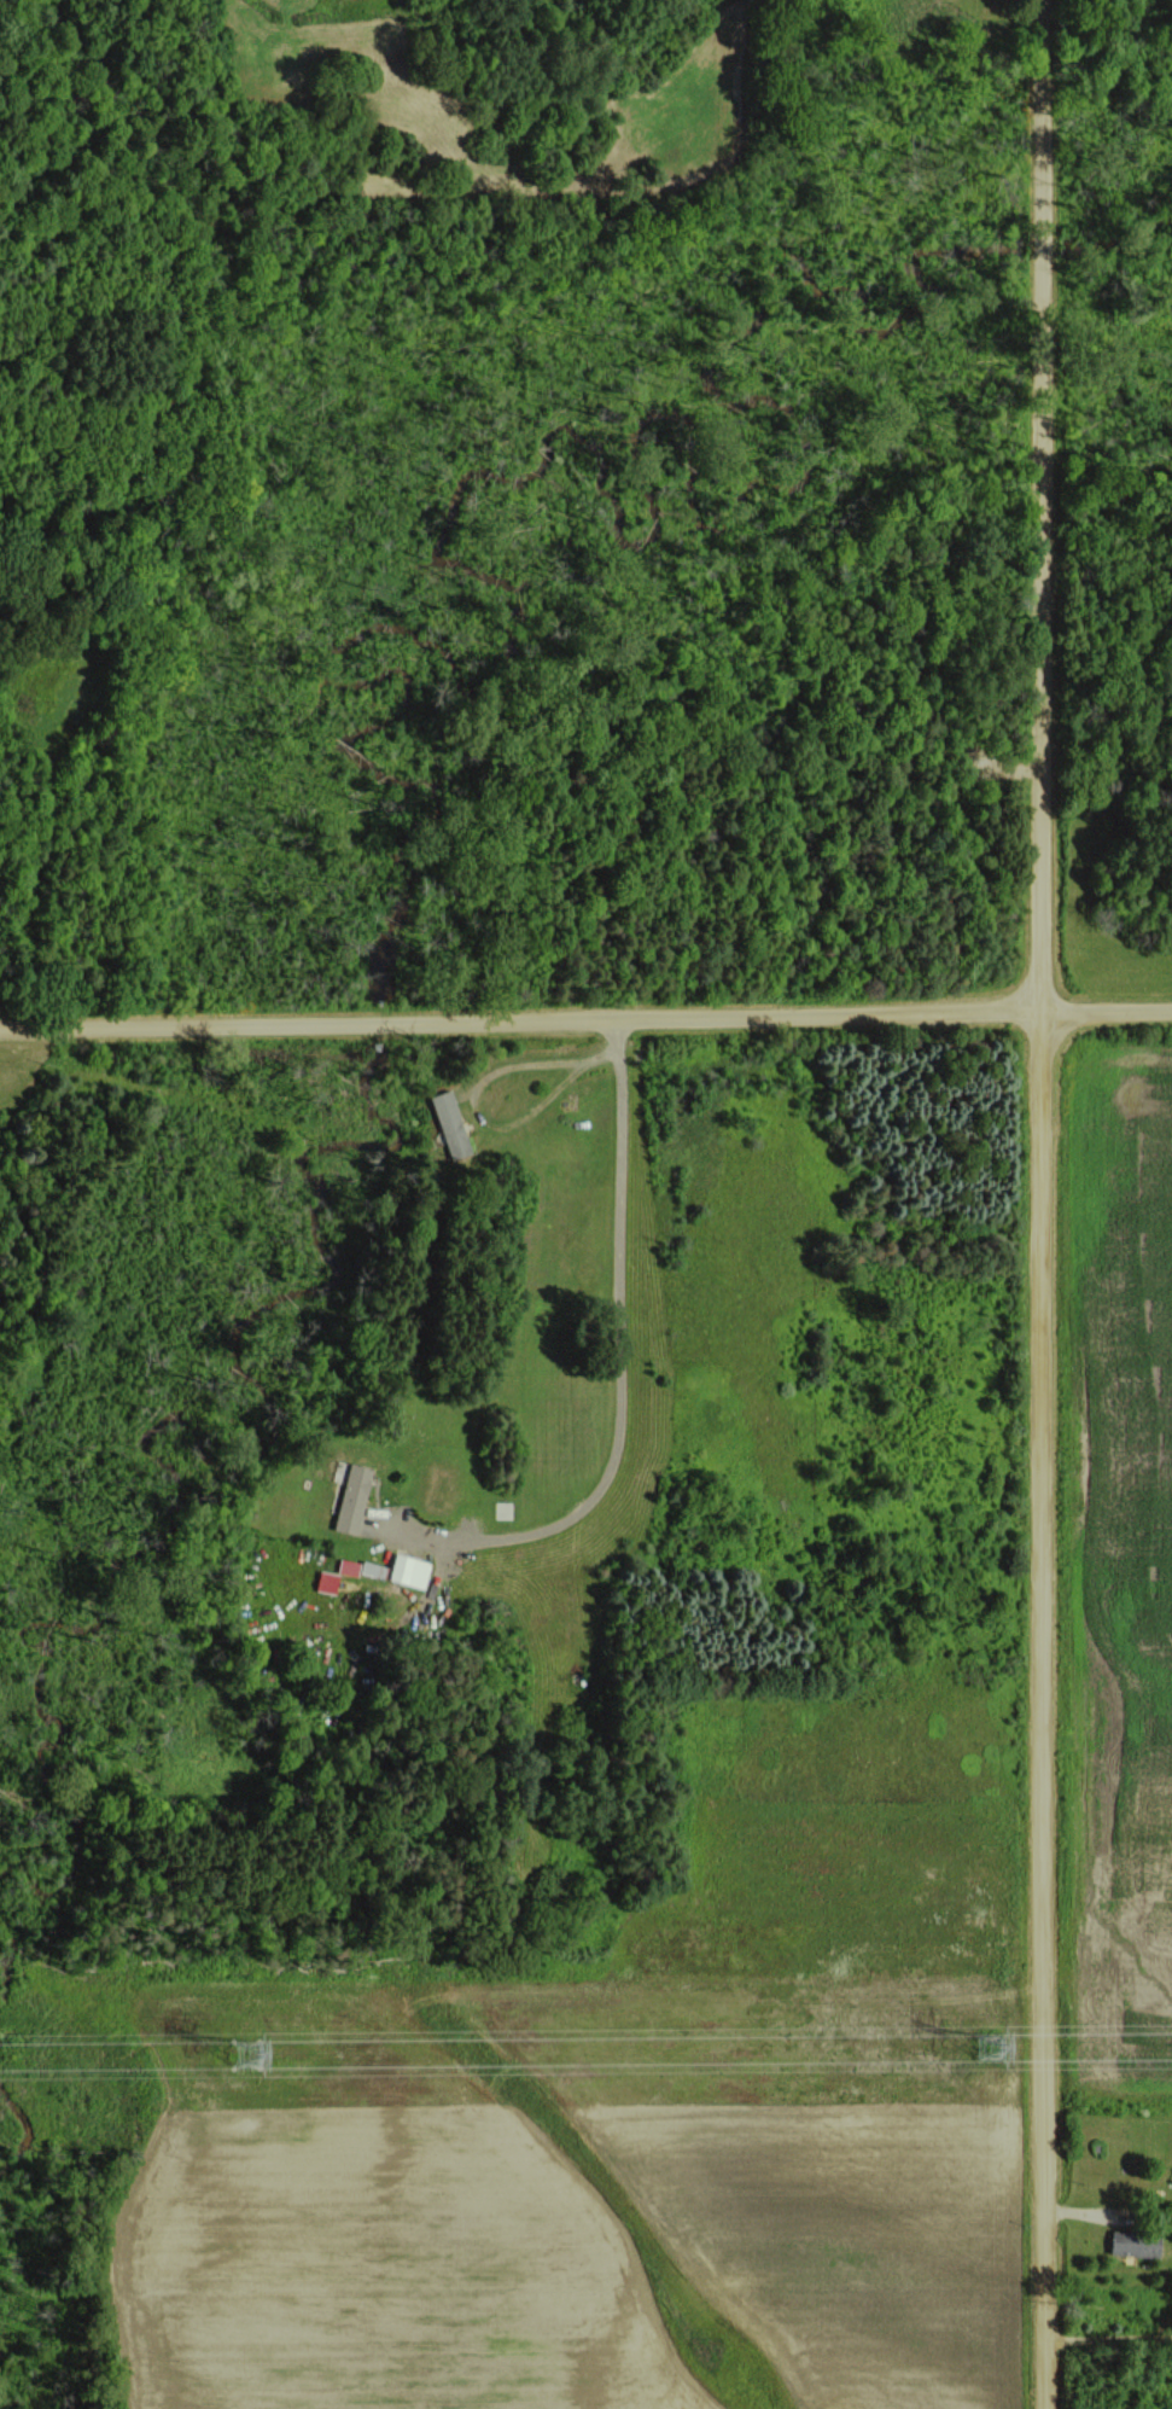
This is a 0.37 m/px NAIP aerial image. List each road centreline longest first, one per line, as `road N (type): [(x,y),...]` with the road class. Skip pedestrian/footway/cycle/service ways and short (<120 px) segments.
road 1 (residential): [(1052,2408),(1040,1014),(1043,0)]
road 2 (residential): [(1171,1013),(0,1031)]

